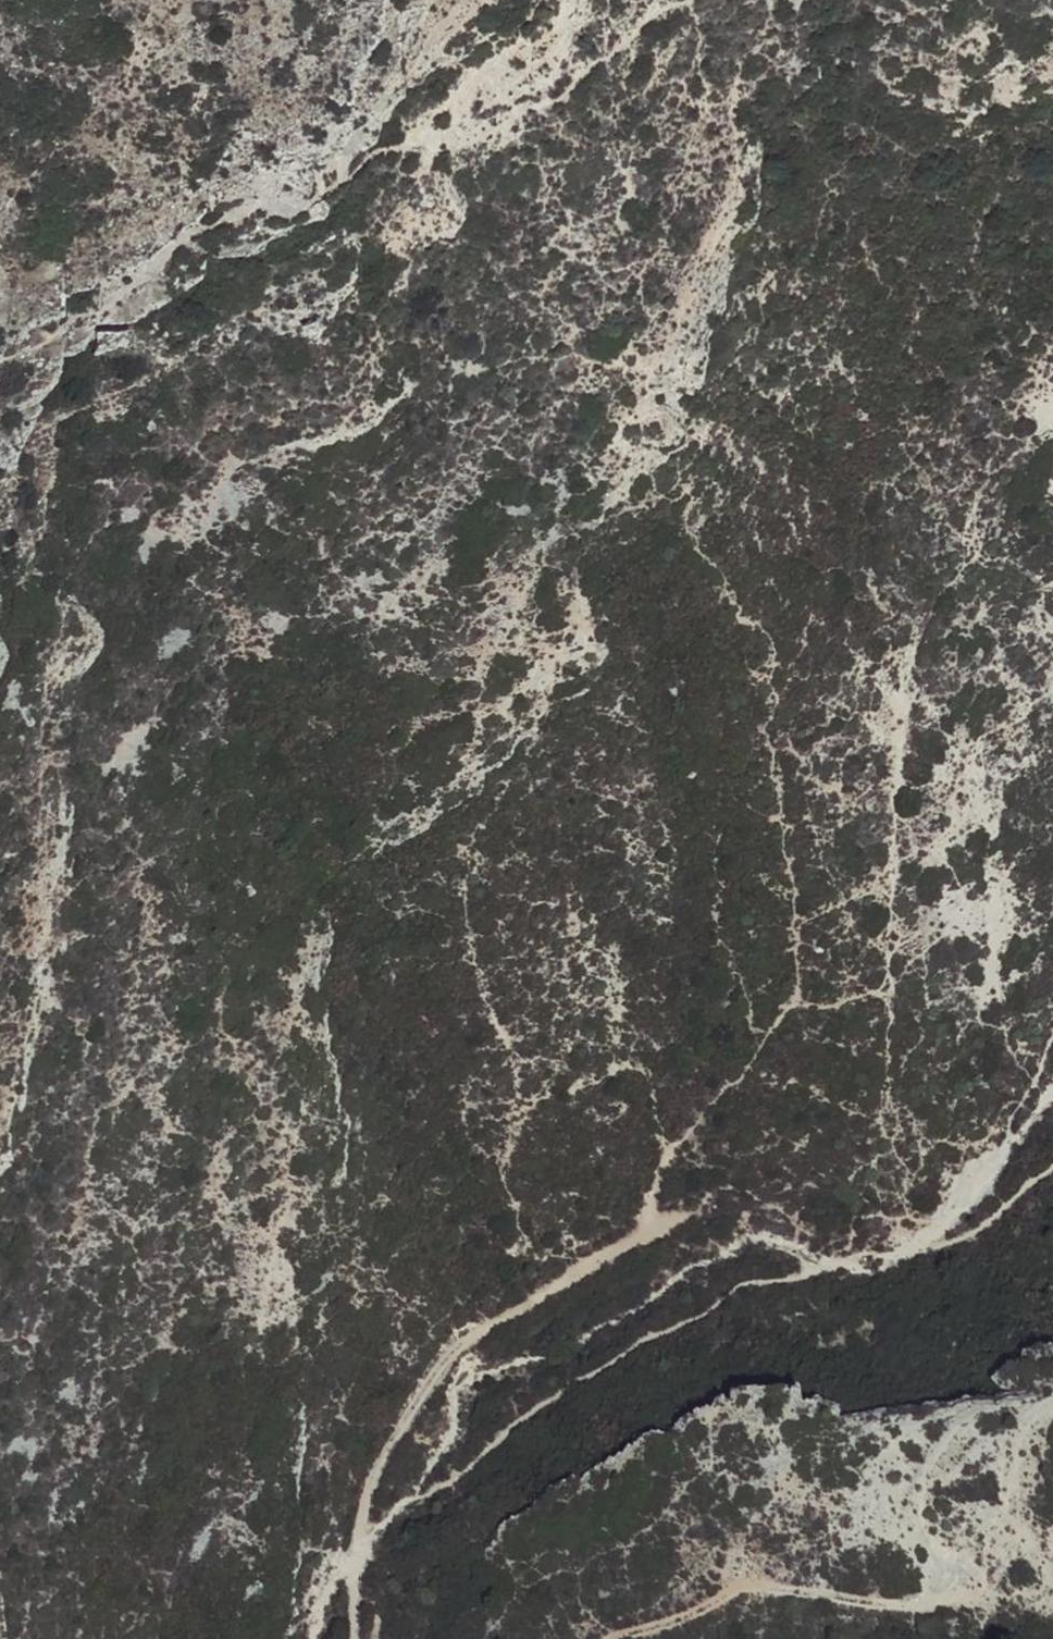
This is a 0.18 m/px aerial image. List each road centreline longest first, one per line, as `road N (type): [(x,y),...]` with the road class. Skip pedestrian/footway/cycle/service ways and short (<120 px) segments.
road 1 (track): [(1052,1416),(1042,1419),(1012,1461),(1017,1556),(986,1580),(930,1600),(859,1602),(767,1584),(739,1588),(617,1638)]
road 2 (track): [(361,1557),(366,1498),(385,1445),(449,1350),(511,1314)]

